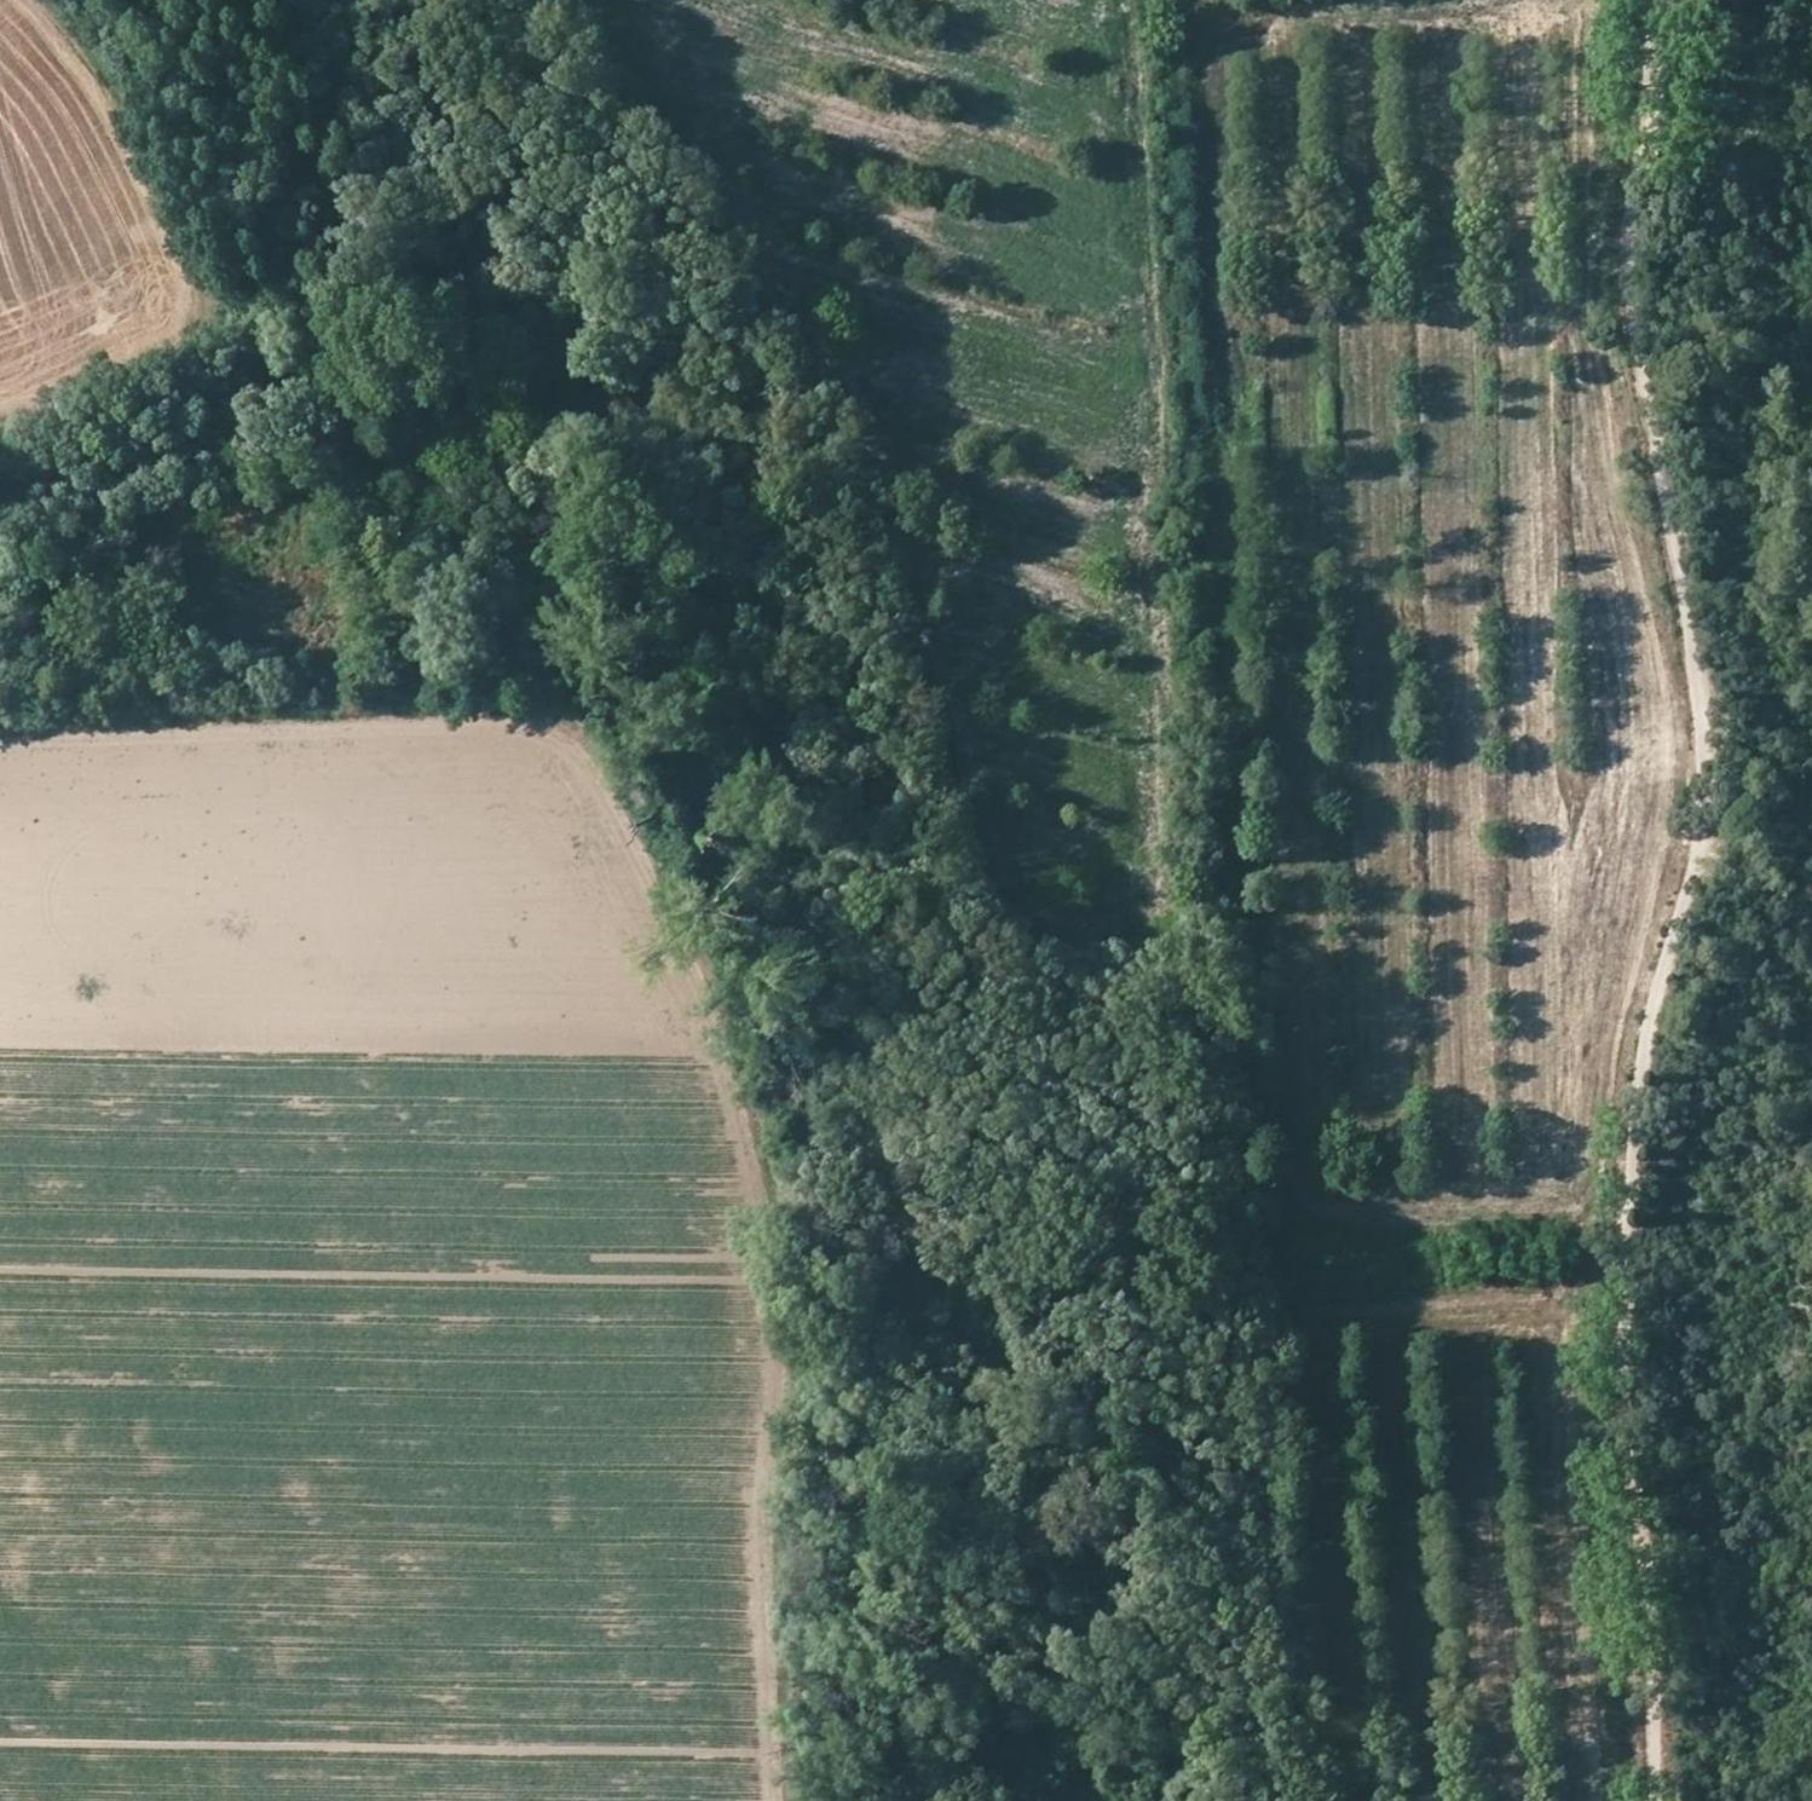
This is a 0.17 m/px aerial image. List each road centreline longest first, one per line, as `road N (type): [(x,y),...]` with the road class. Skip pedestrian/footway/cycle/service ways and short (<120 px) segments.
road 1 (track): [(1659,1800),(1656,1726),(1622,1499),(1629,1194),(1650,1028),(1714,794),(1662,448),(1622,292),(1660,0)]
road 2 (track): [(547,0),(650,136),(832,410),(886,538),(958,760),(1000,946)]
road 3 (track): [(1698,853),(1756,888),(1811,896)]

